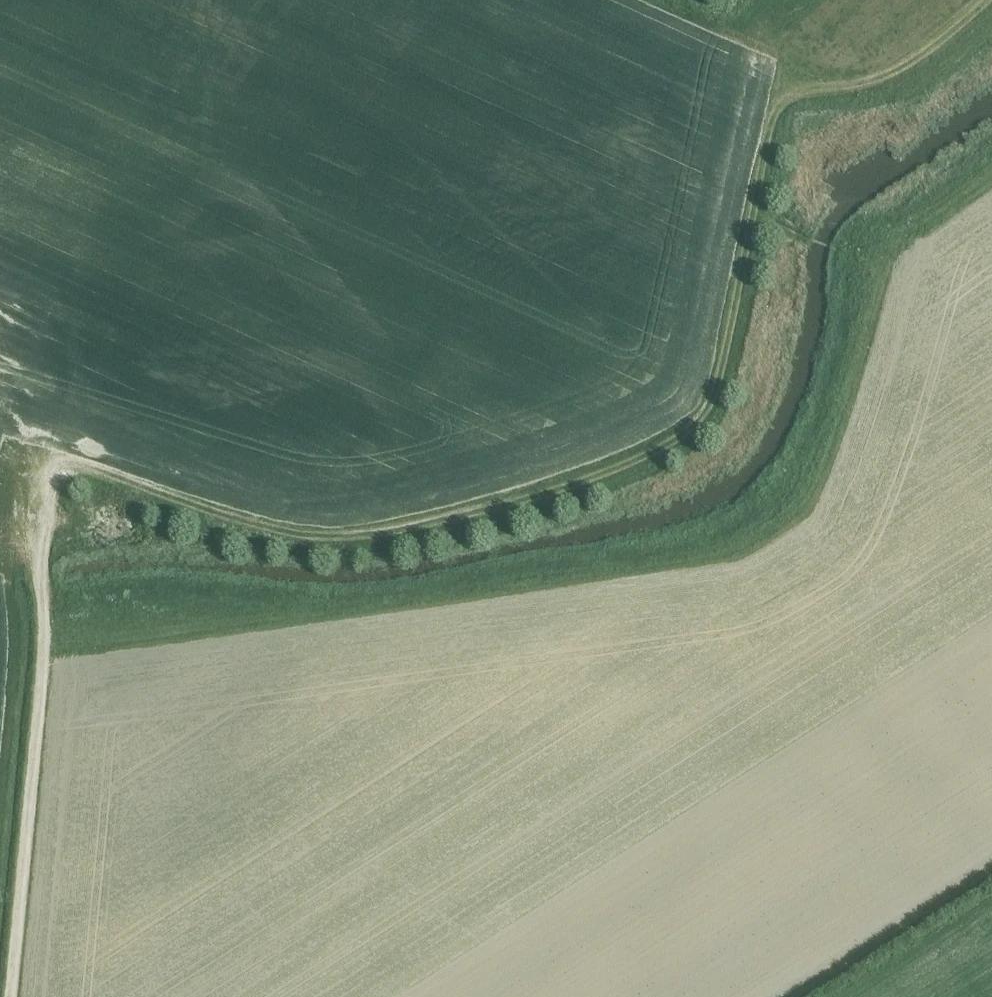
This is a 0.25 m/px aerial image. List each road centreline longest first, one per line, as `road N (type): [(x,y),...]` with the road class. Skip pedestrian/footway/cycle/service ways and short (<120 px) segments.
road 1 (track): [(0,918),(25,666),(23,583)]
road 2 (track): [(784,996),(991,862)]

